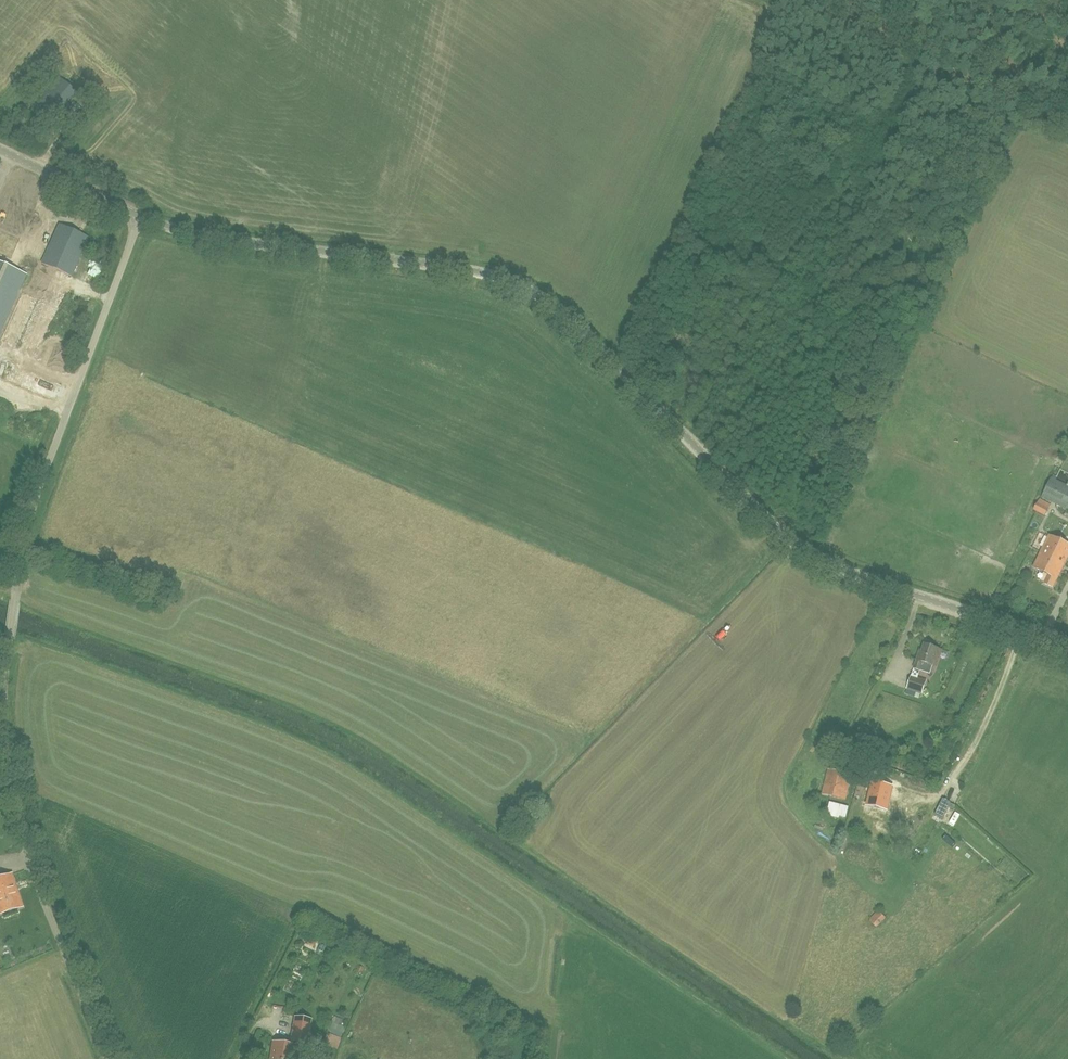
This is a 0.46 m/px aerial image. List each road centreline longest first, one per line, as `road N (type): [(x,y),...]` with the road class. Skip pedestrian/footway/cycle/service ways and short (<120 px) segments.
road 1 (unclassified): [(1067,652),(789,555),(563,316),(515,283),(456,267),(283,252),(144,224)]
road 2 (unclassified): [(108,1058),(43,900),(13,794),(5,661),(33,506),(144,224)]
road 3 (unclassified): [(144,224),(0,153)]

